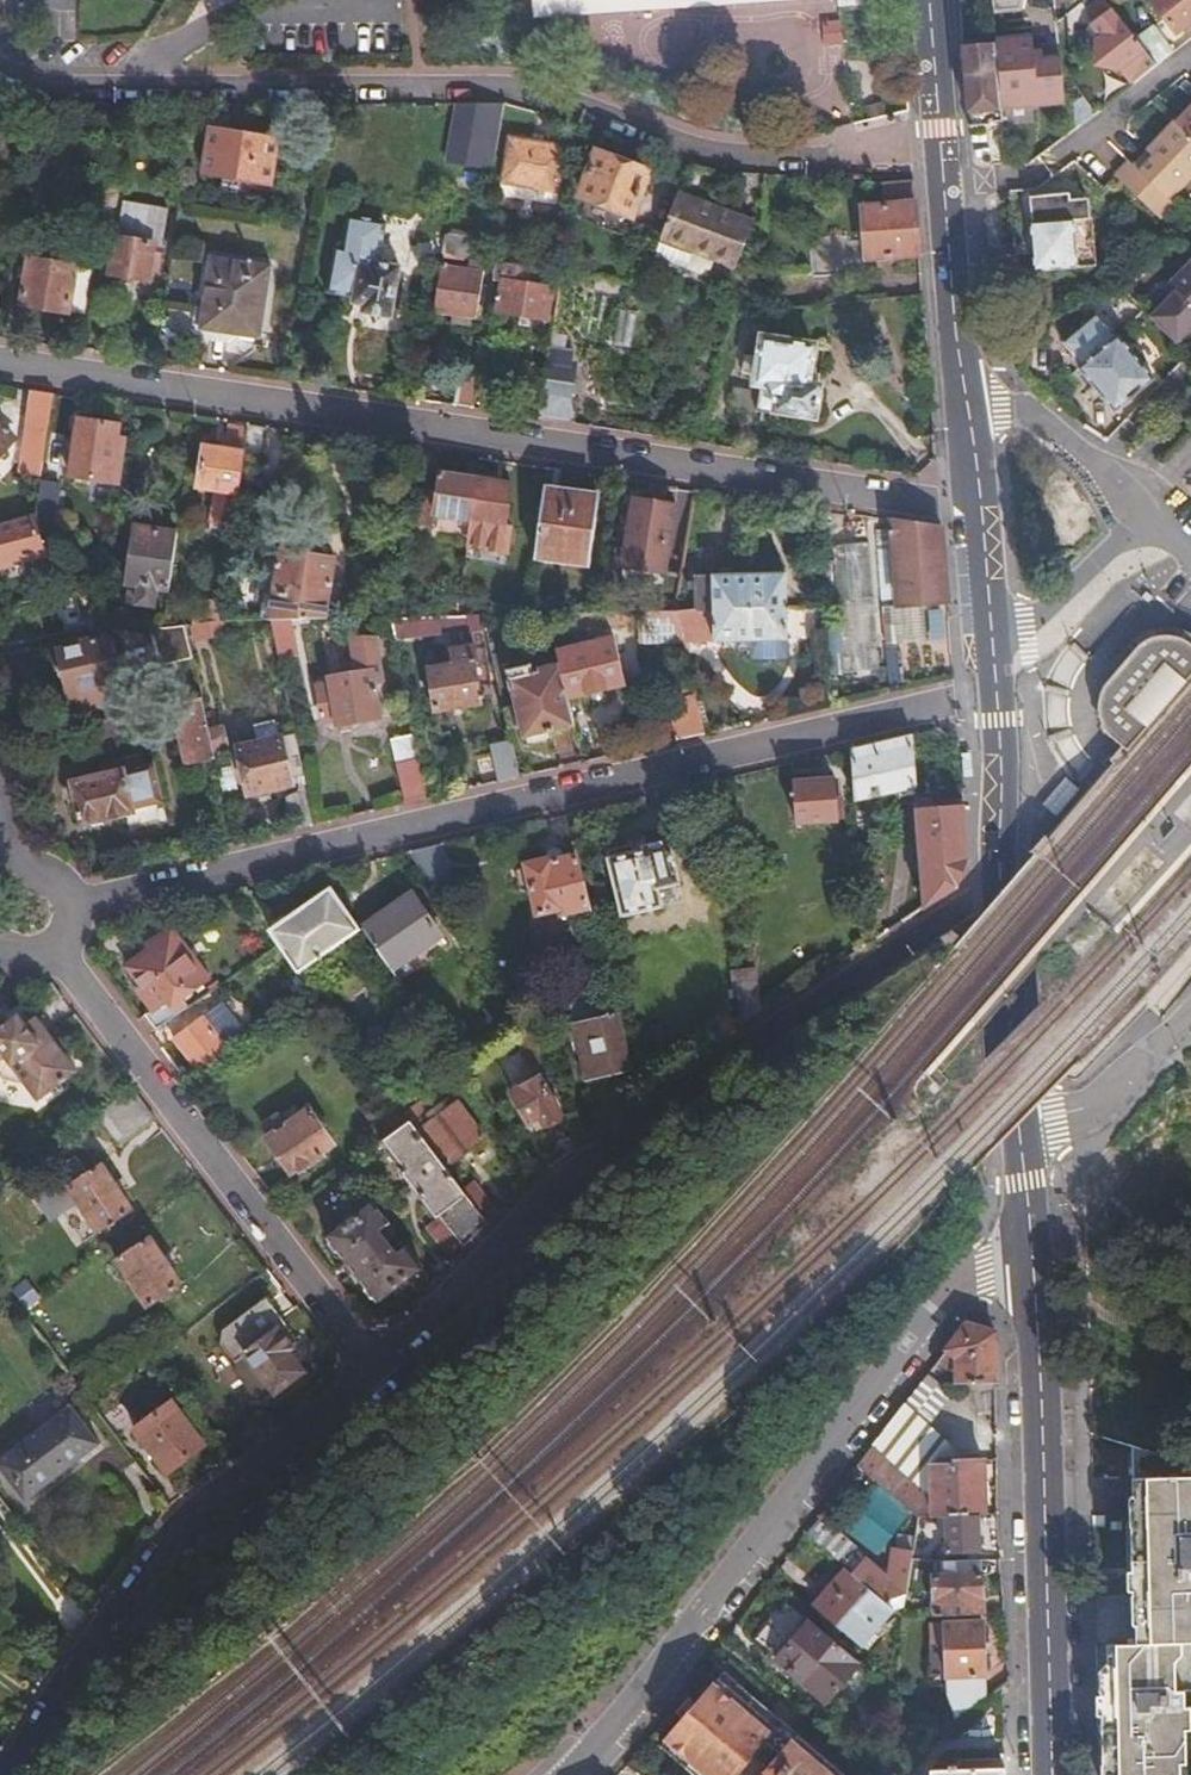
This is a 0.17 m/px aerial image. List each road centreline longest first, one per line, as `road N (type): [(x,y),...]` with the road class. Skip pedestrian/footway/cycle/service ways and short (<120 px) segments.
road 1 (secondary): [(1021,1128),(1000,719),(929,0)]
road 2 (unclassified): [(920,500),(0,362)]
road 3 (unclassified): [(952,702),(77,903)]
road 4 (residential): [(0,75),(34,86),(524,91),(695,150),(762,160),(838,156)]
road 5 (residential): [(372,1367),(584,1167),(723,1059),(933,936),(962,910)]
road 6 (residential): [(1032,1264),(963,1281),(697,1623),(568,1774)]
road 7 (unclassified): [(0,1769),(90,1627),(178,1525),(372,1367)]
road 8 (unclassified): [(372,1367),(55,958)]
road 9 (secondary): [(1053,1774),(1032,1264)]
road 10 (residential): [(1021,1128),(1081,1108),(1190,1014)]
road 11 (secondary): [(1032,1264),(1021,1128)]
road 12 (unclassified): [(77,903),(54,871),(15,864),(0,812)]

